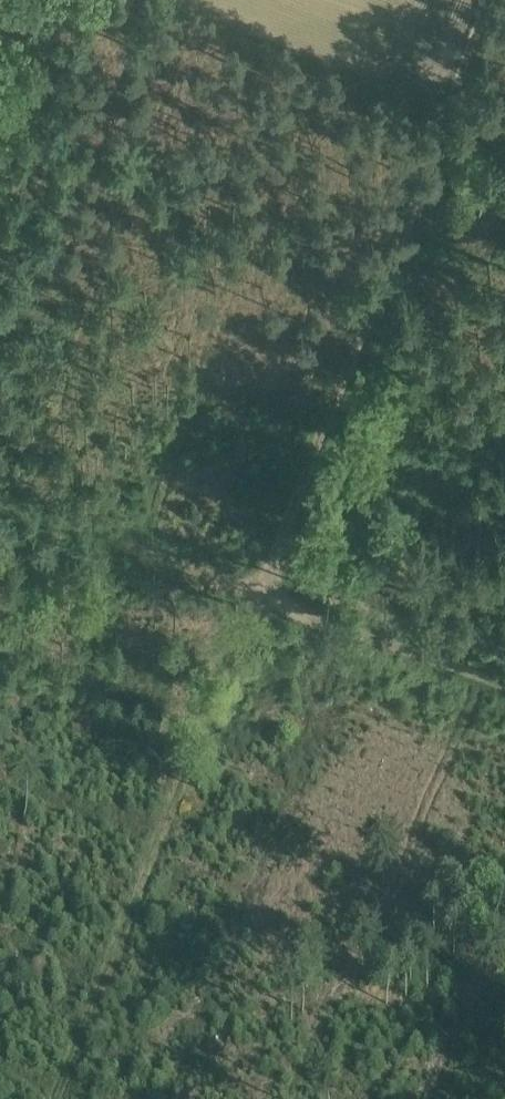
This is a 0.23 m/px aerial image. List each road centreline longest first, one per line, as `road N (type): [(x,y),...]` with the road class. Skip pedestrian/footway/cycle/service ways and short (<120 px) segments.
road 1 (track): [(53,1098),(258,574),(450,114)]
road 2 (track): [(0,476),(504,665)]
road 3 (track): [(495,0),(450,114)]

